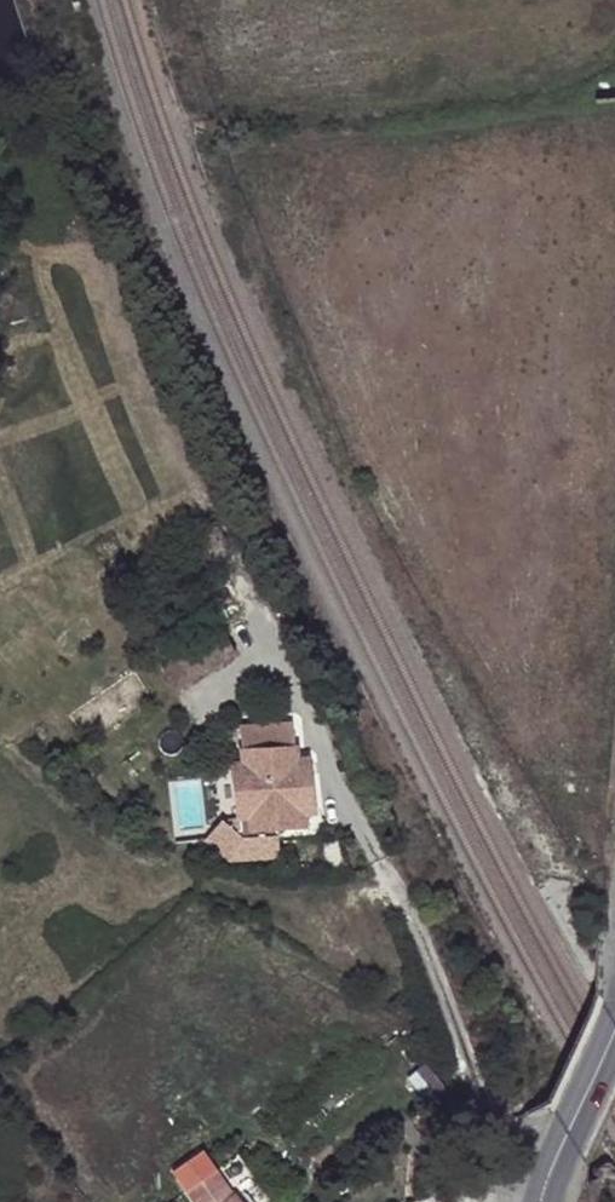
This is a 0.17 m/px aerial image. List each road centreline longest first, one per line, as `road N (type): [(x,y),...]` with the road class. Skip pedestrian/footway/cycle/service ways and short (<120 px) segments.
road 1 (secondary): [(537,1201),(614,1012)]

